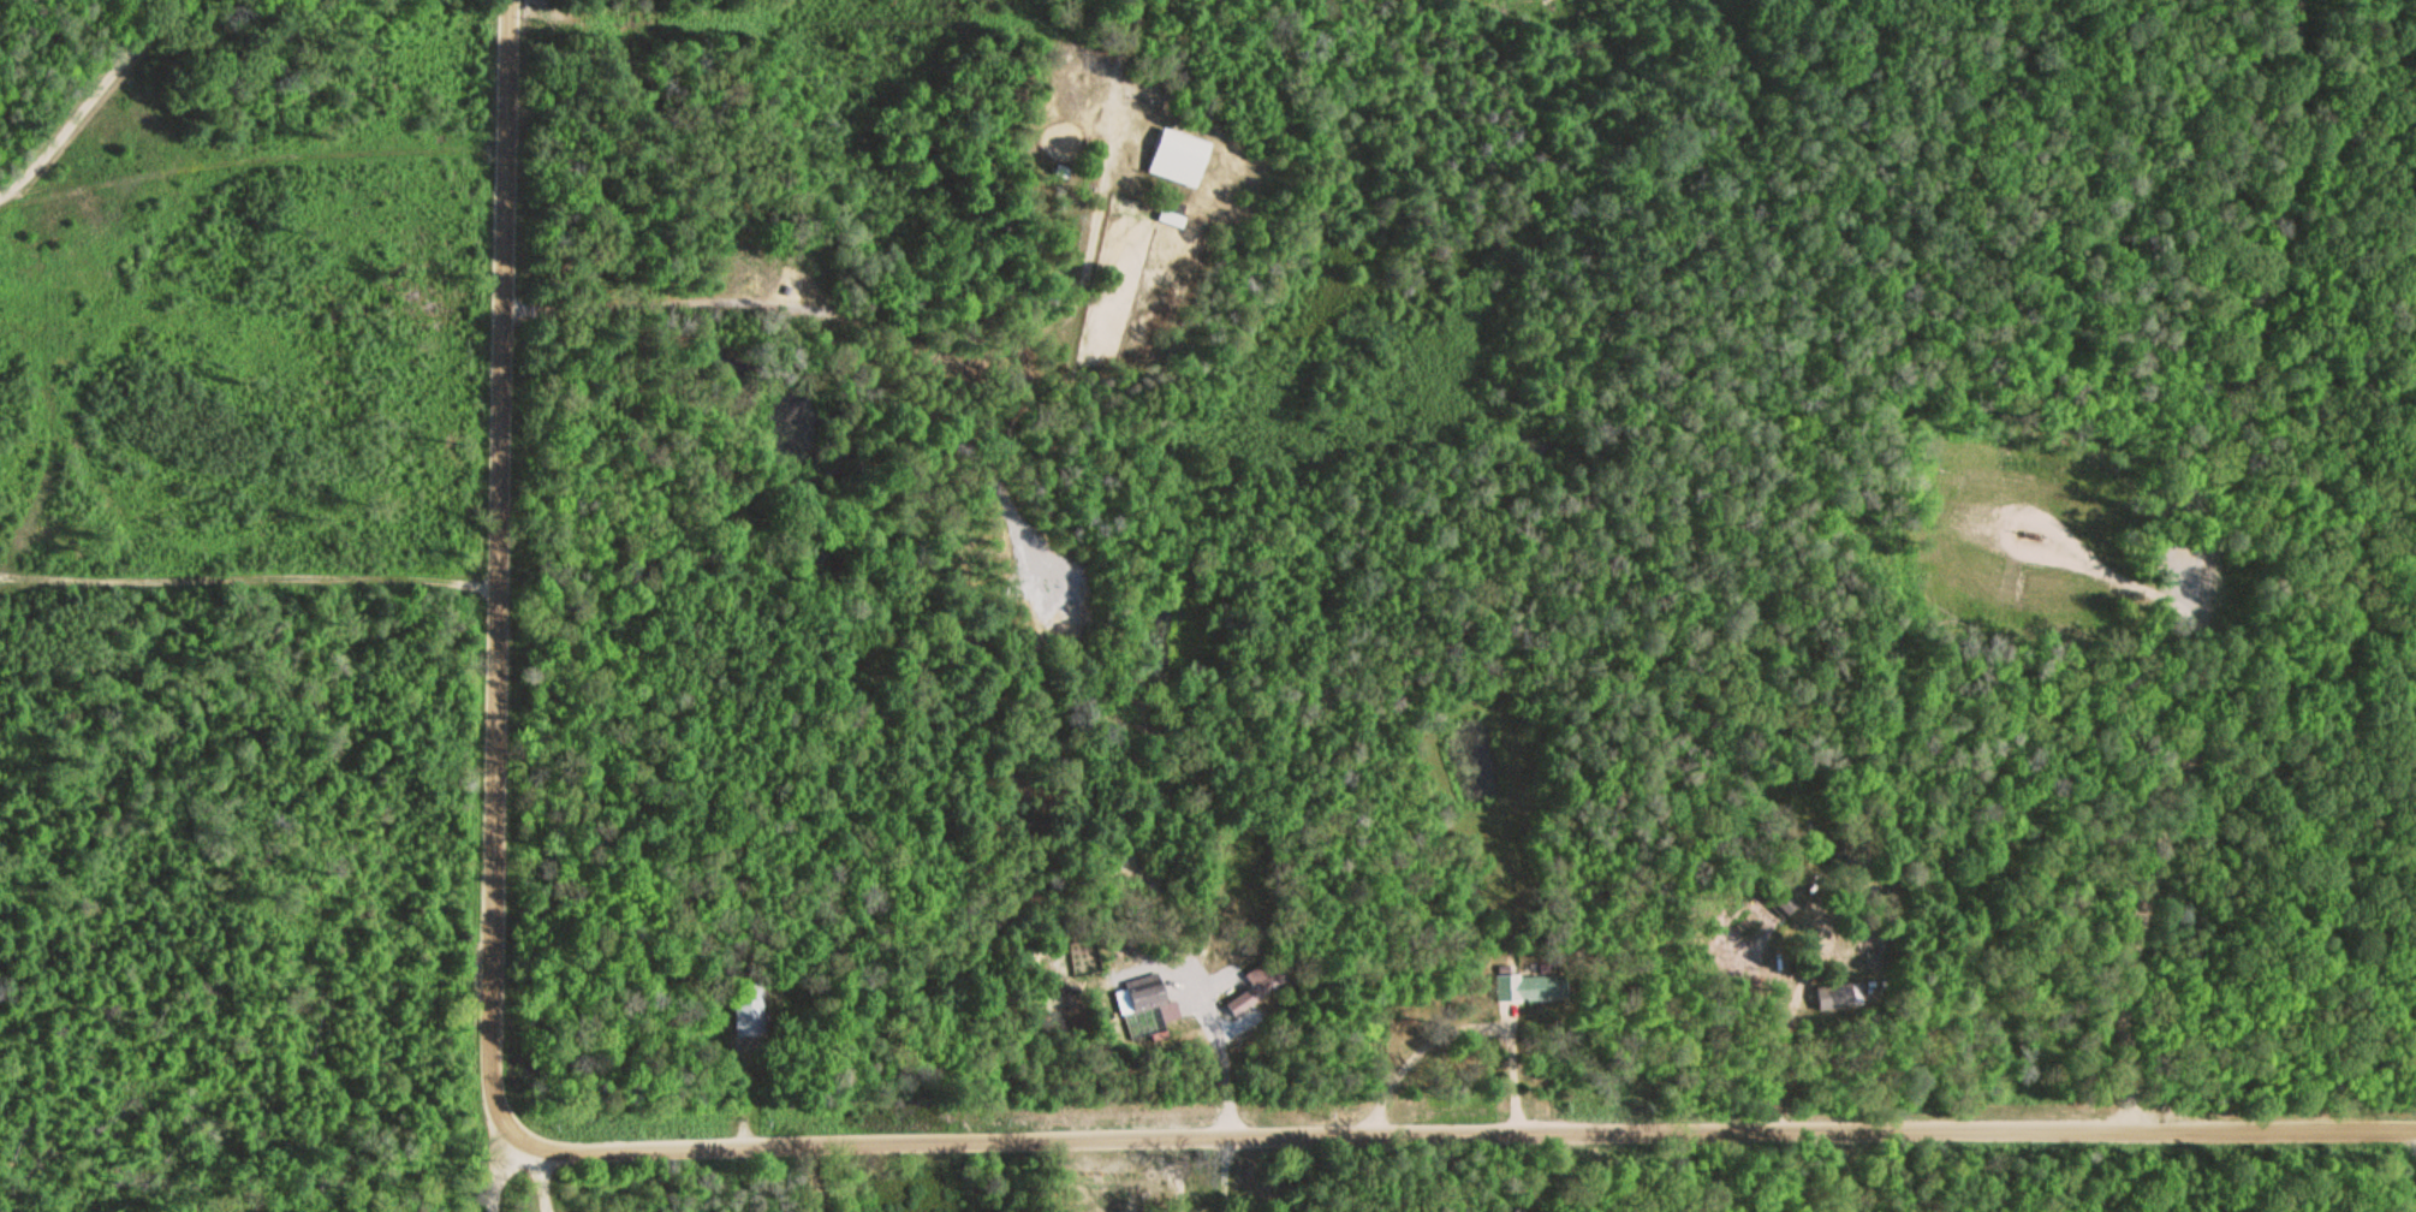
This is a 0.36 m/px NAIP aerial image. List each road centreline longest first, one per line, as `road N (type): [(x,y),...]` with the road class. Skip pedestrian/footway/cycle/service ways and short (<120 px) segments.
road 1 (residential): [(499,1133),(540,1149),(1512,1133),(2415,1130)]
road 2 (residential): [(499,1133),(488,1079),(508,0)]

